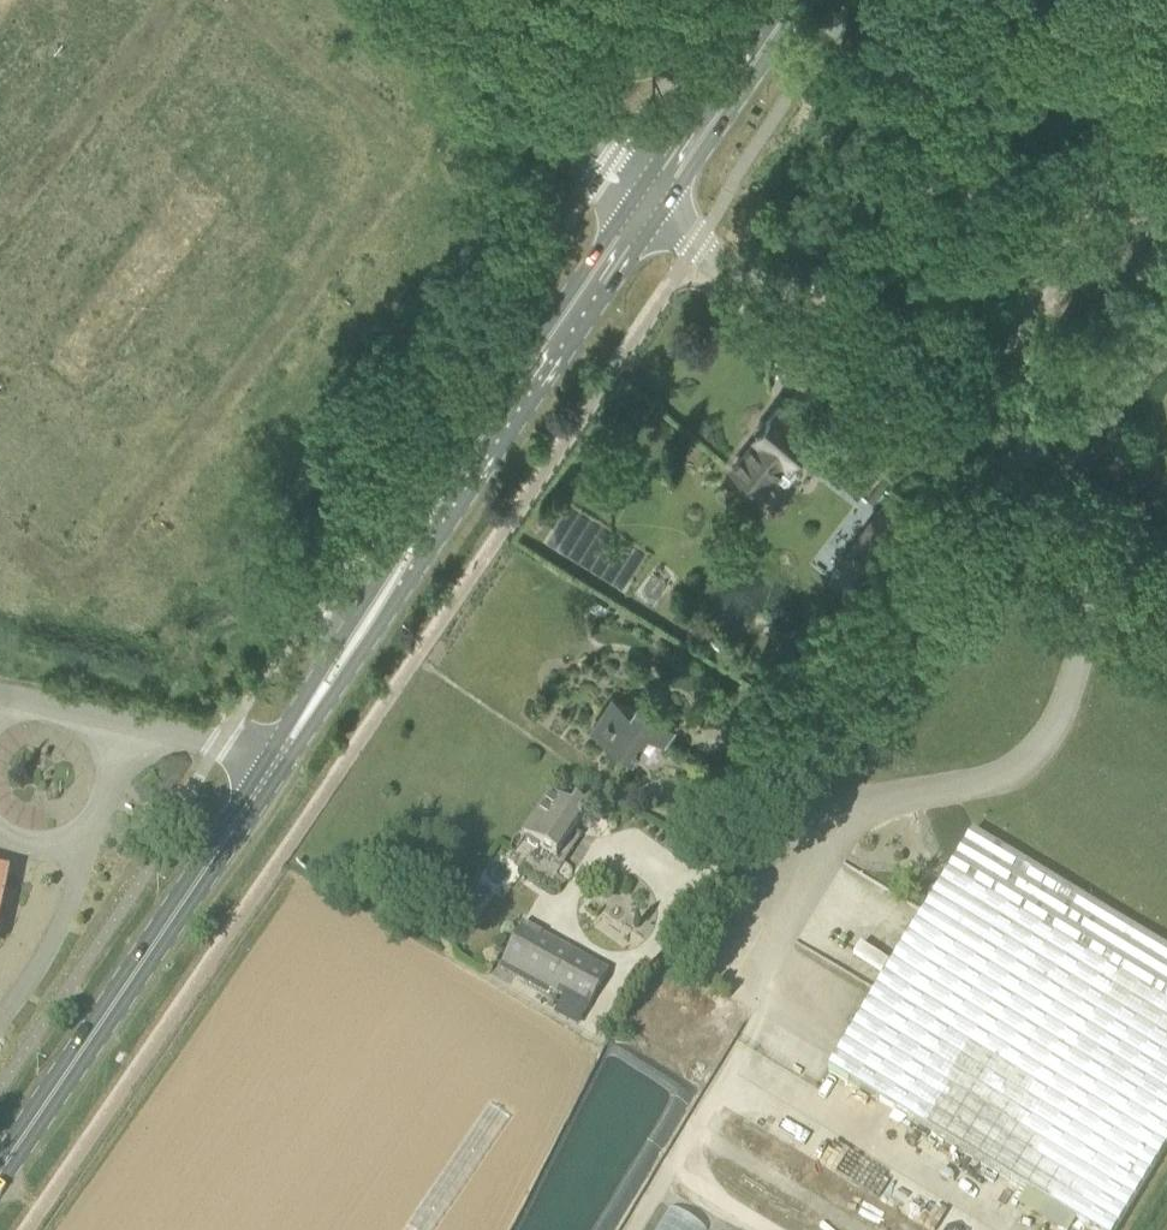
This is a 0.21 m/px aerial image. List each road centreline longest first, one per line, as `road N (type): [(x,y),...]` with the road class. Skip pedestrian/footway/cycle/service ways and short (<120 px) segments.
road 1 (track): [(1166,259),(696,890)]
road 2 (primary): [(267,775),(649,209)]
road 3 (unclassified): [(1166,607),(649,209)]
road 4 (primary): [(0,1168),(267,775)]
road 5 (unclassified): [(649,209),(514,71),(424,0)]
road 6 (unclassified): [(267,775),(219,743),(0,696)]
road 7 (primary): [(649,209),(788,0)]

